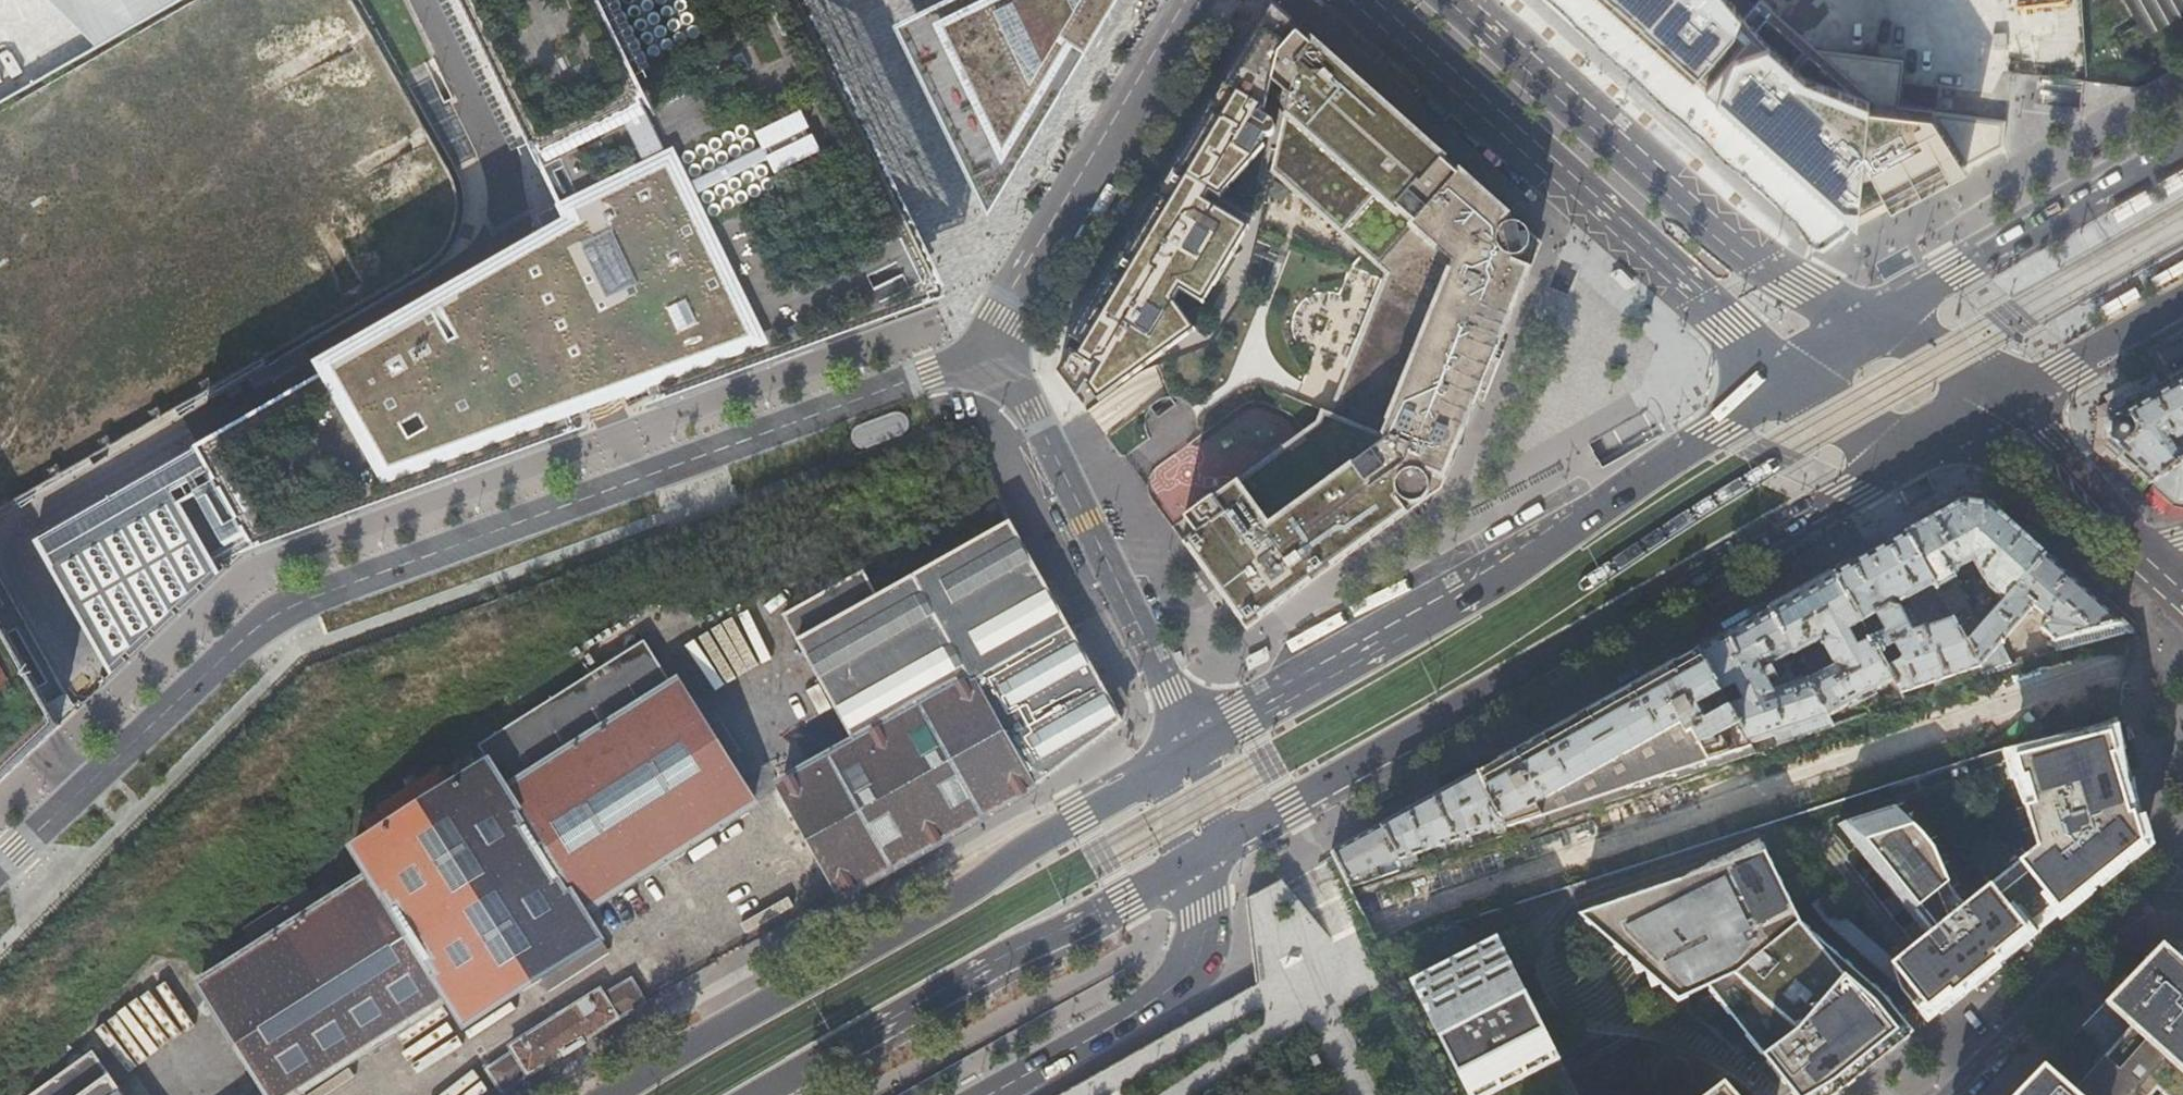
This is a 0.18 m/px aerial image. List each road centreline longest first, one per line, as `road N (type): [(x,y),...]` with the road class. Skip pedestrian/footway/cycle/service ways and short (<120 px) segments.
road 1 (residential): [(998,350),(298,602),(241,637),(0,863)]
road 2 (primary): [(1199,857),(1944,441)]
road 3 (primary): [(1790,382),(1505,572),(1198,743)]
road 4 (primary): [(1198,743),(611,1094)]
road 5 (primary): [(1366,0),(1790,382)]
road 6 (primary): [(1878,323),(1800,281),(1694,202),(1466,0)]
road 7 (primary): [(763,1094),(1199,857)]
road 8 (residential): [(998,350),(1198,743)]
road 9 (residential): [(998,350),(1200,0)]
road 10 (primary): [(2182,146),(1878,323)]
road 11 (residential): [(993,1094),(1184,978),(1203,934),(1199,857)]
road 12 (residential): [(2173,881),(1951,1094)]
road 13 (residential): [(0,461),(146,376),(237,299)]
road 14 (residential): [(237,299),(118,109)]
road 15 (primary): [(2010,400),(2182,306)]
road 16 (primary): [(1790,382),(1882,432),(1944,441)]
road 17 (primary): [(2010,400),(1878,323)]
road 18 (secondary): [(2060,478),(2158,569)]
road 19 (residential): [(237,299),(355,243)]
road 20 (secondary): [(1944,441),(2060,478)]

